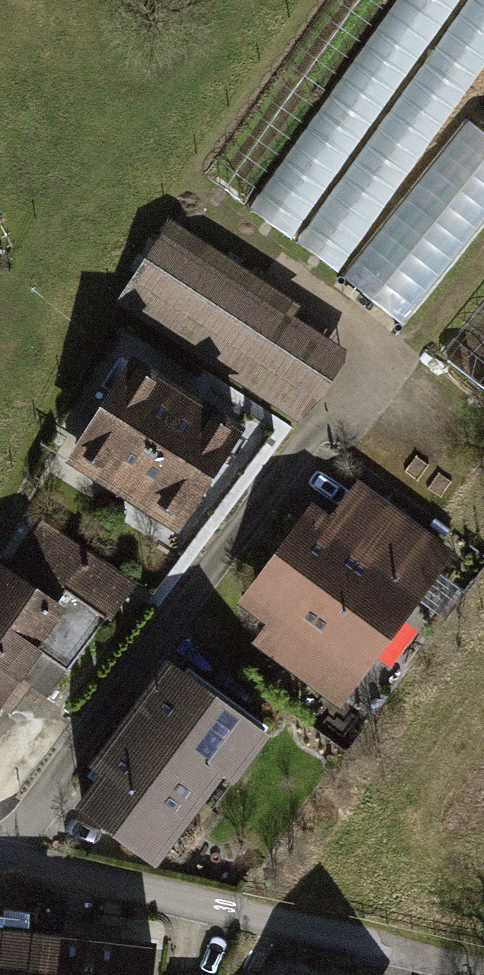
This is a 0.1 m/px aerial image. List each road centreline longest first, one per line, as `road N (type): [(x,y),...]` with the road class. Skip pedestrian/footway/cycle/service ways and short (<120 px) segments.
road 1 (residential): [(0,859),(481,974)]

